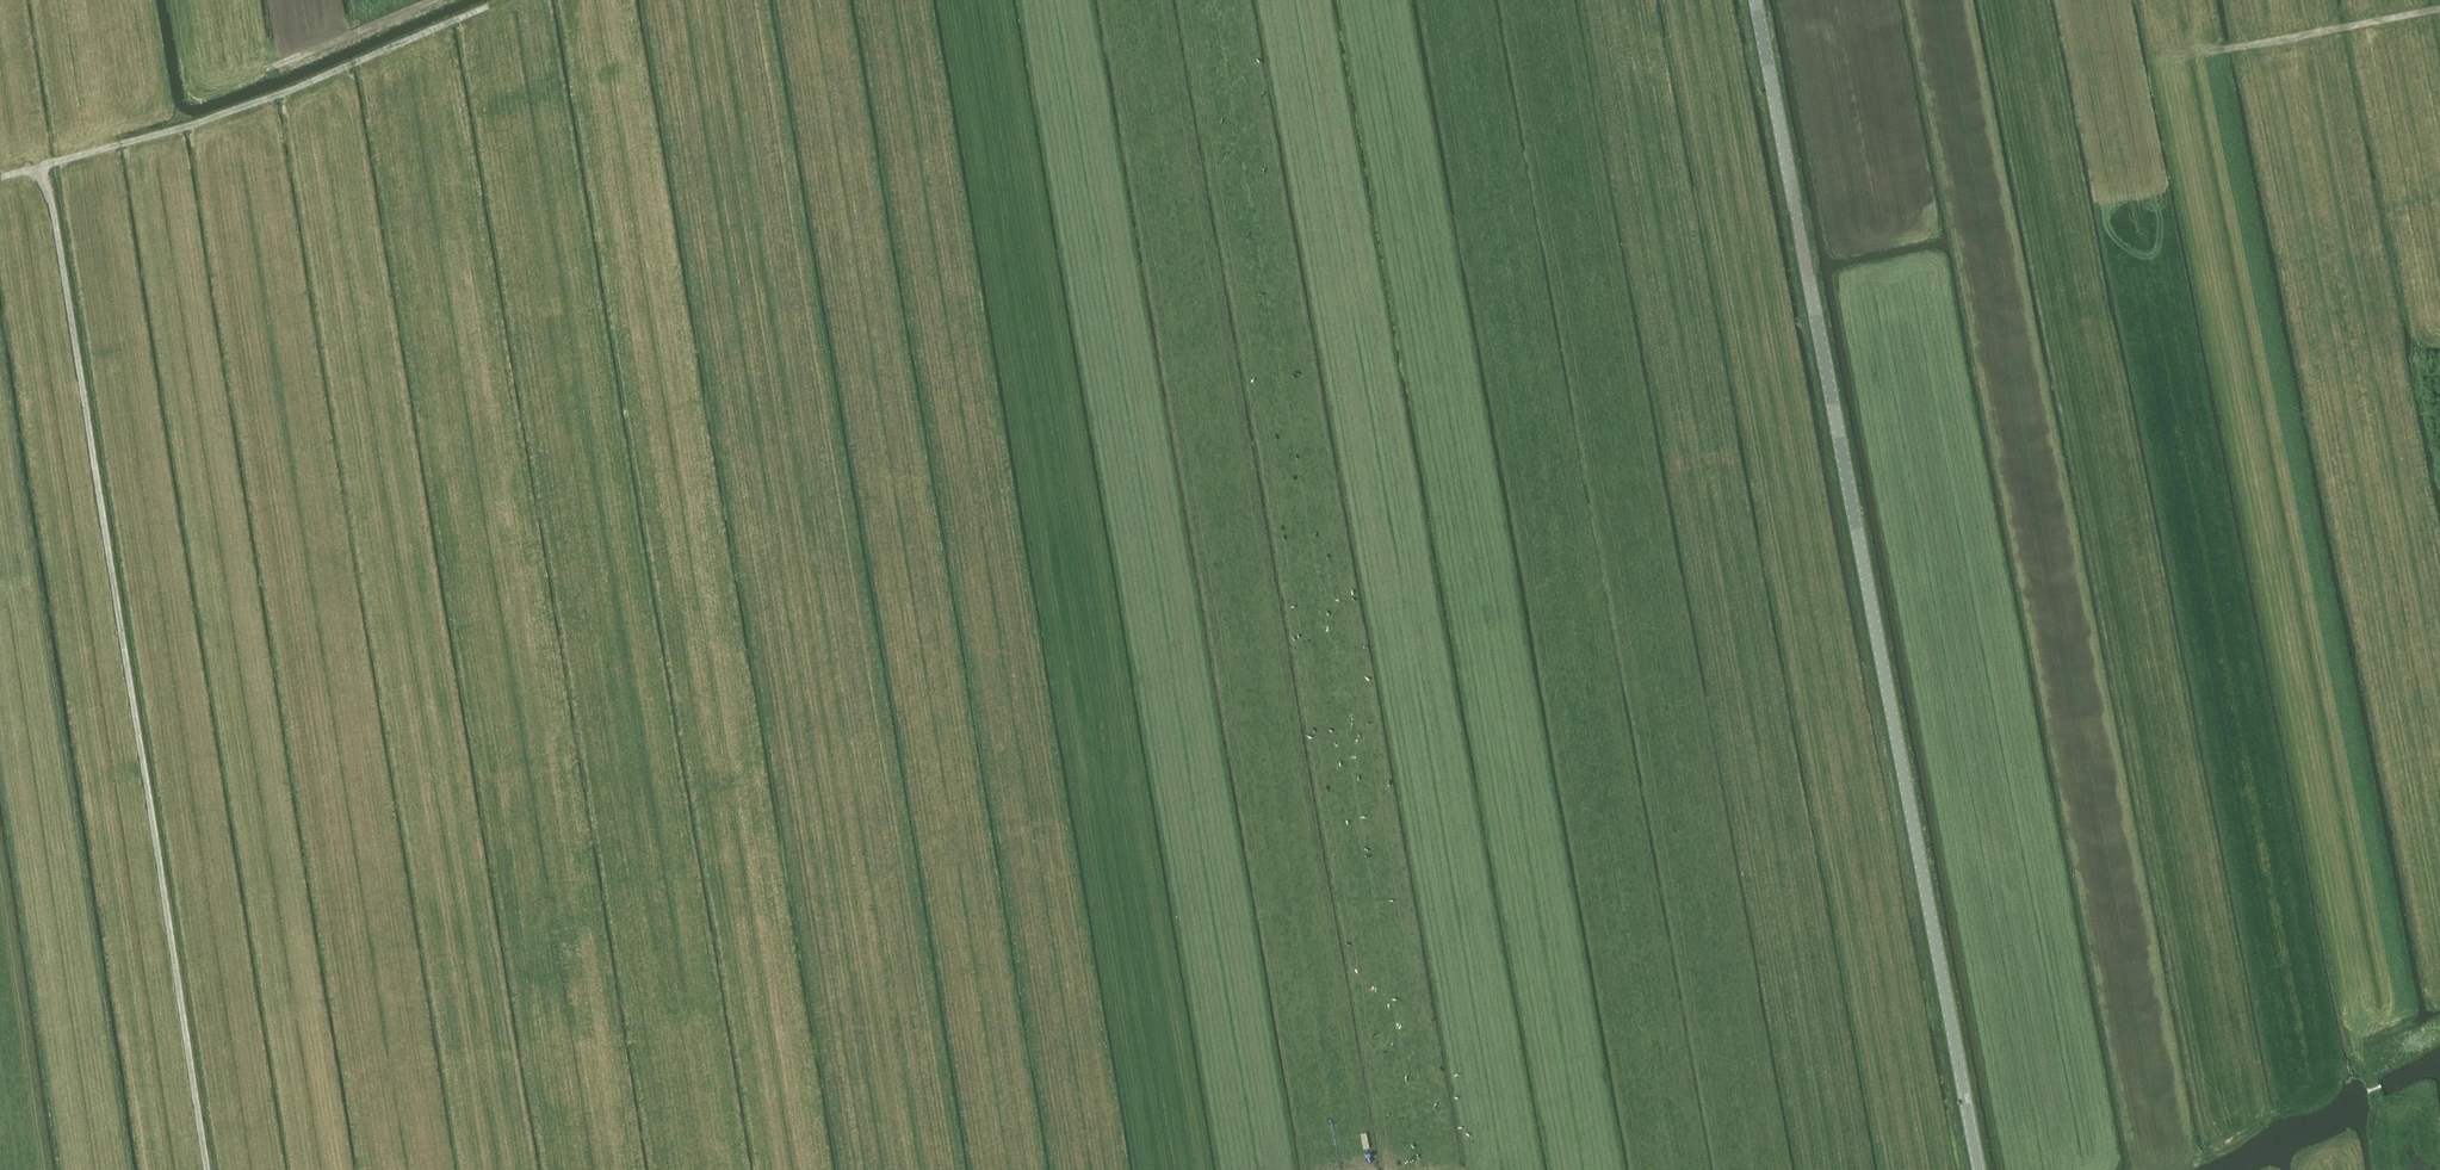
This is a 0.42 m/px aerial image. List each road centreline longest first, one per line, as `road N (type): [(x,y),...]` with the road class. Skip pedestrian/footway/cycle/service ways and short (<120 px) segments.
road 1 (track): [(208,1169),(57,209),(41,169),(220,114),(485,6)]
road 2 (tertiary): [(1979,1169),(1756,0)]
road 3 (track): [(2213,51),(2439,7)]
road 4 (track): [(269,70),(440,0)]

